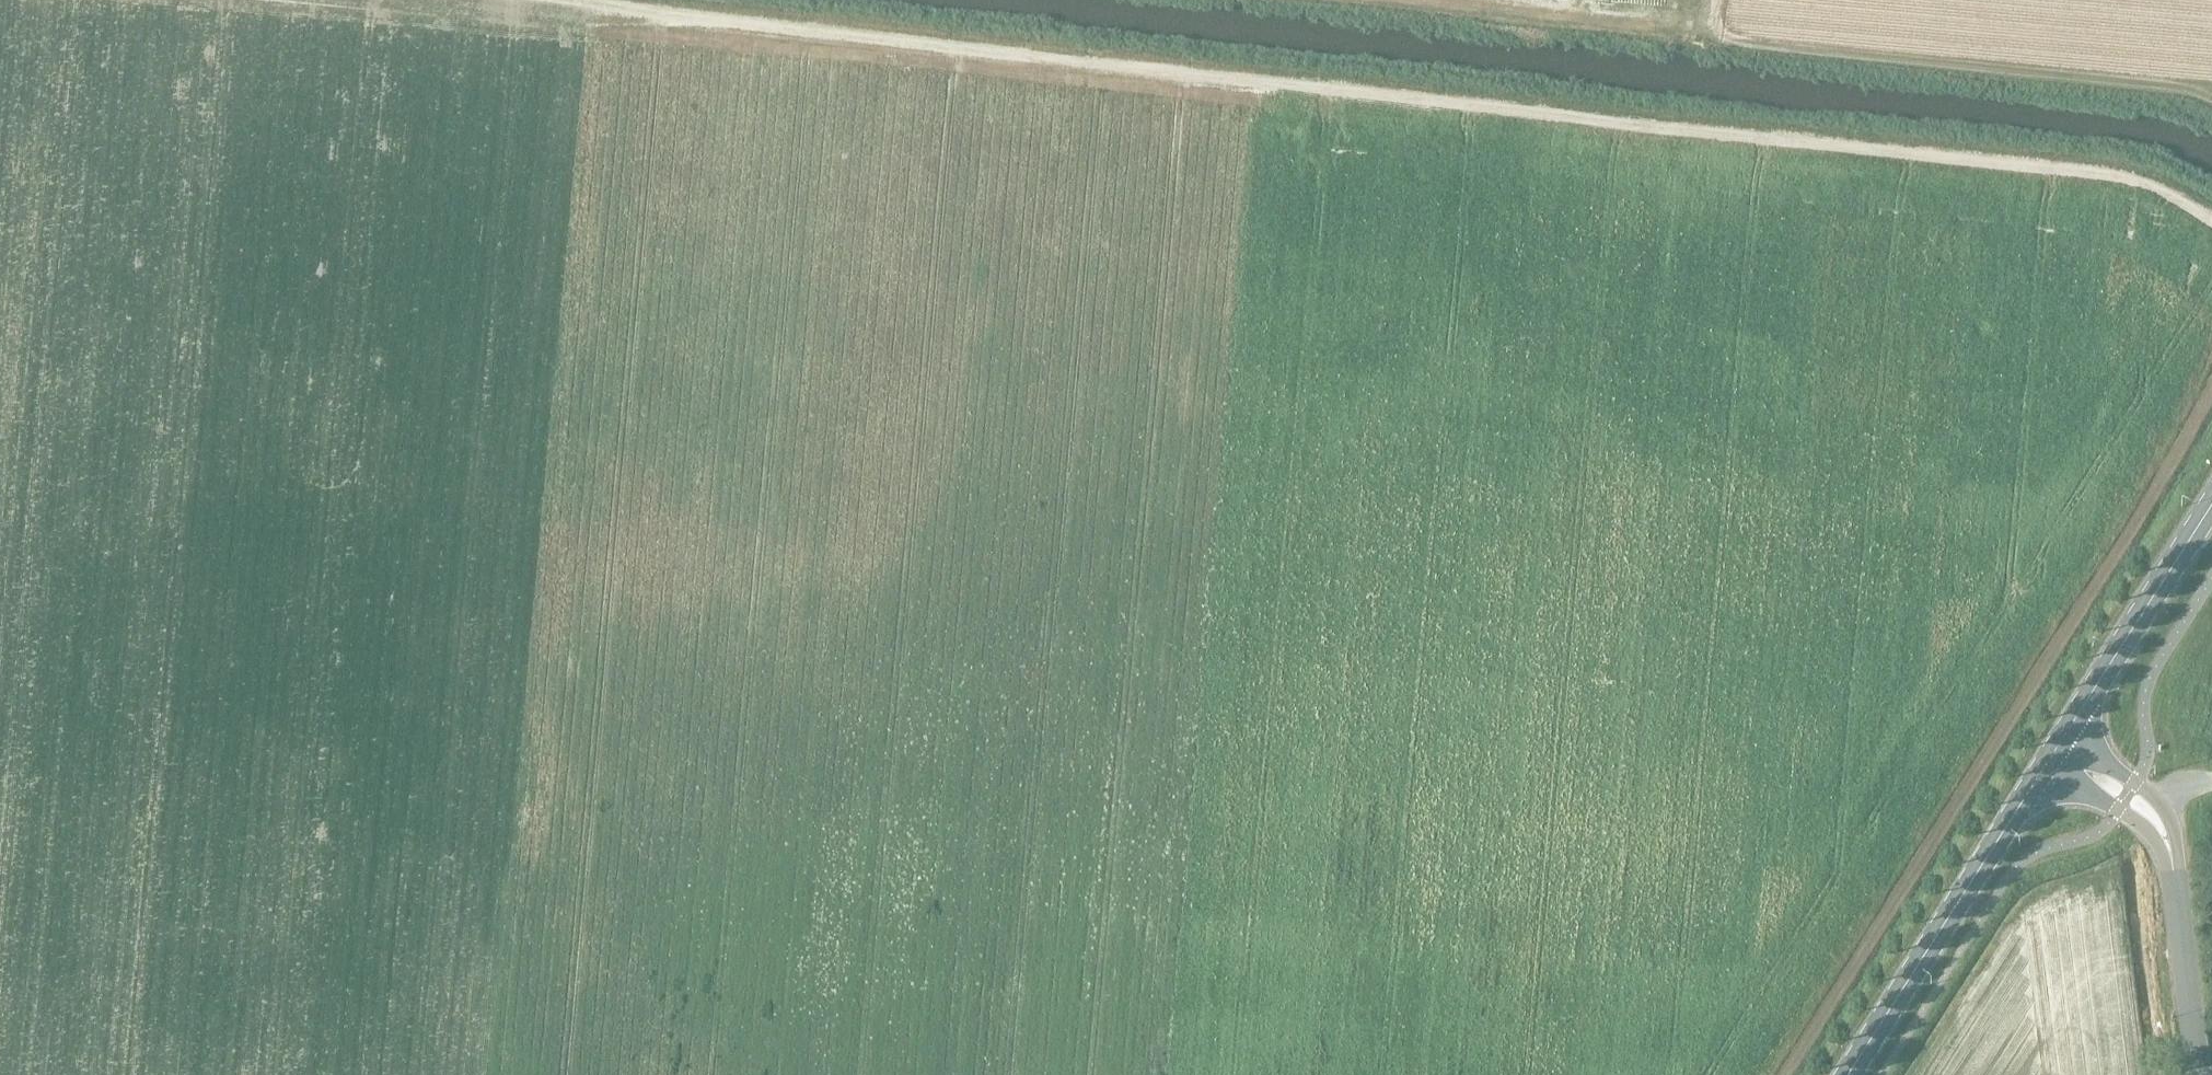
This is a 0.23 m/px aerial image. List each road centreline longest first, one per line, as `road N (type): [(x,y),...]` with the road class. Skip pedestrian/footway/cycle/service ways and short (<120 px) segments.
road 1 (track): [(2211,236),(2140,186),(617,11)]
road 2 (track): [(1299,0),(1715,48),(1719,0)]
road 3 (primary): [(1848,1074),(2055,753)]
road 4 (unclassified): [(2201,1074),(2163,833),(2150,813),(2055,753)]
road 5 (primary): [(2055,753),(2211,503)]

